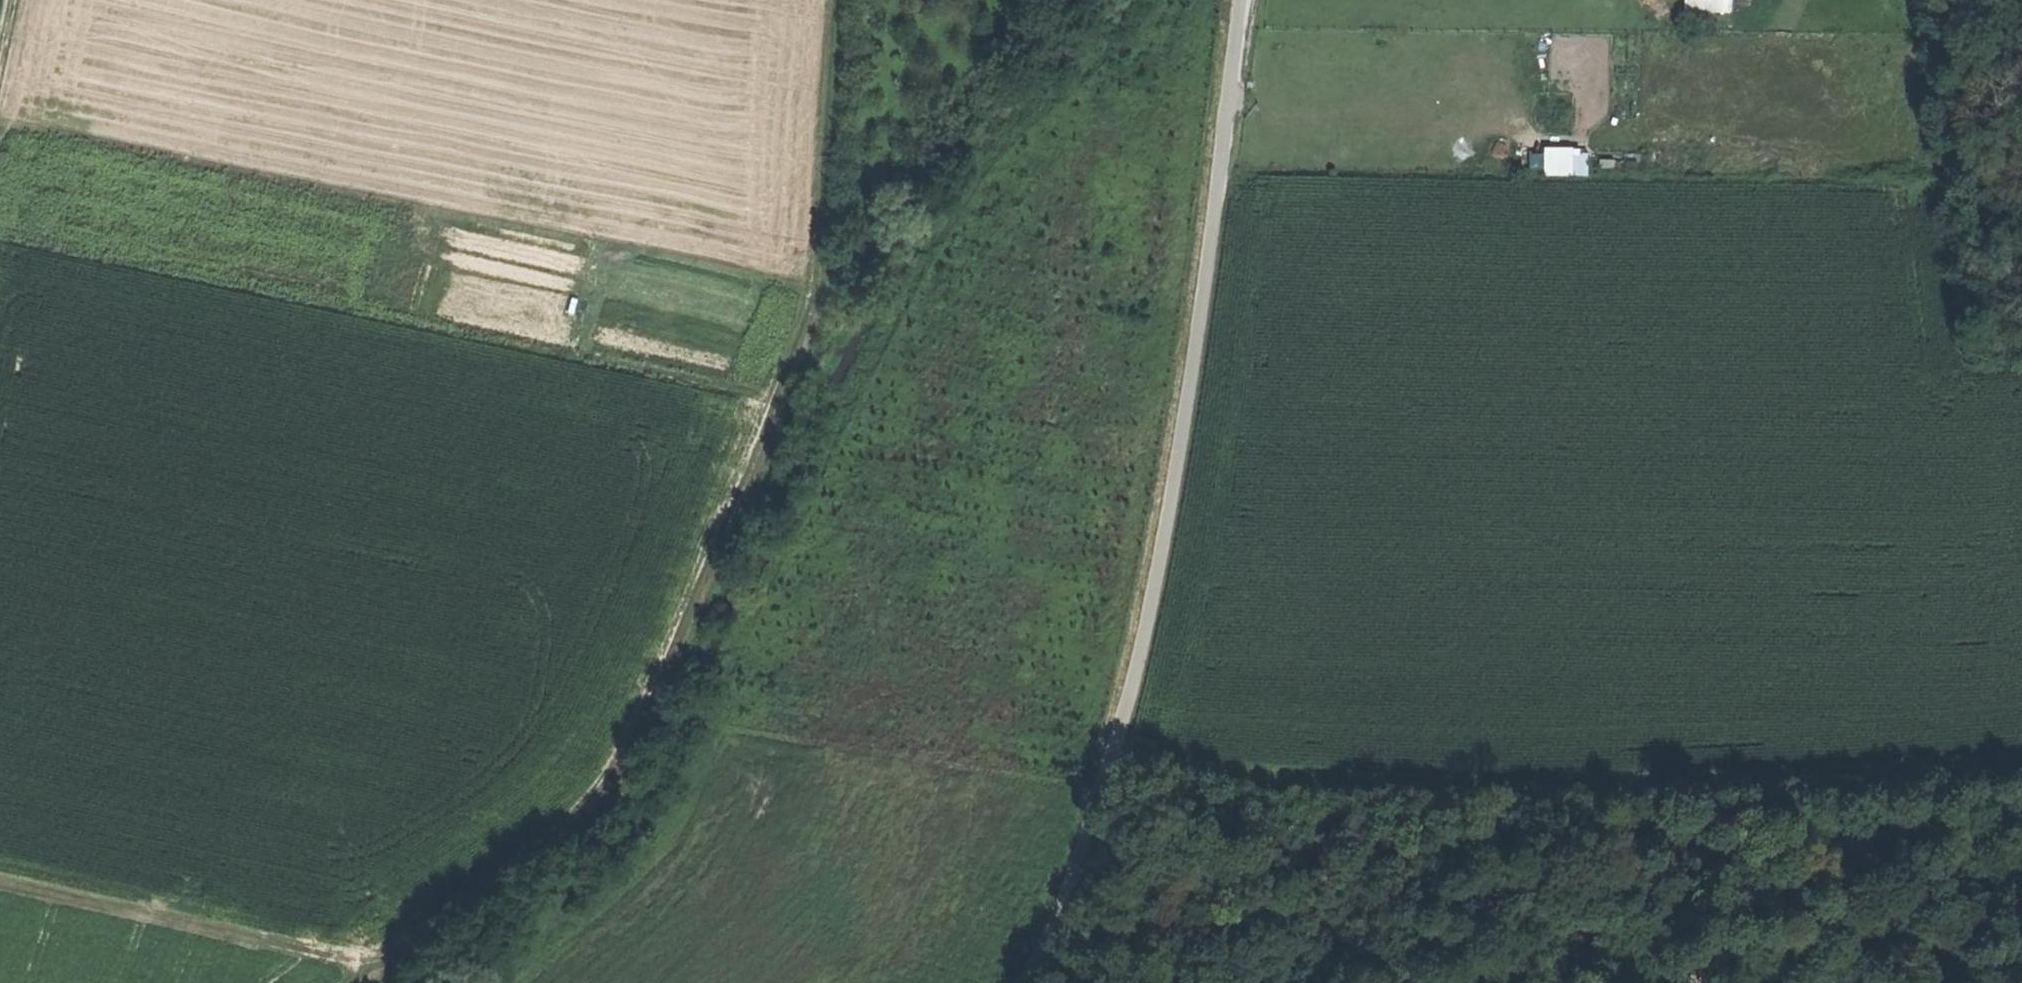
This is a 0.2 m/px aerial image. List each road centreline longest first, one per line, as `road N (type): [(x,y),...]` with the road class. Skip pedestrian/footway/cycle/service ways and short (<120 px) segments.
road 1 (track): [(0,884),(370,962),(429,942),(601,812),(813,339)]
road 2 (track): [(813,339),(838,0)]

